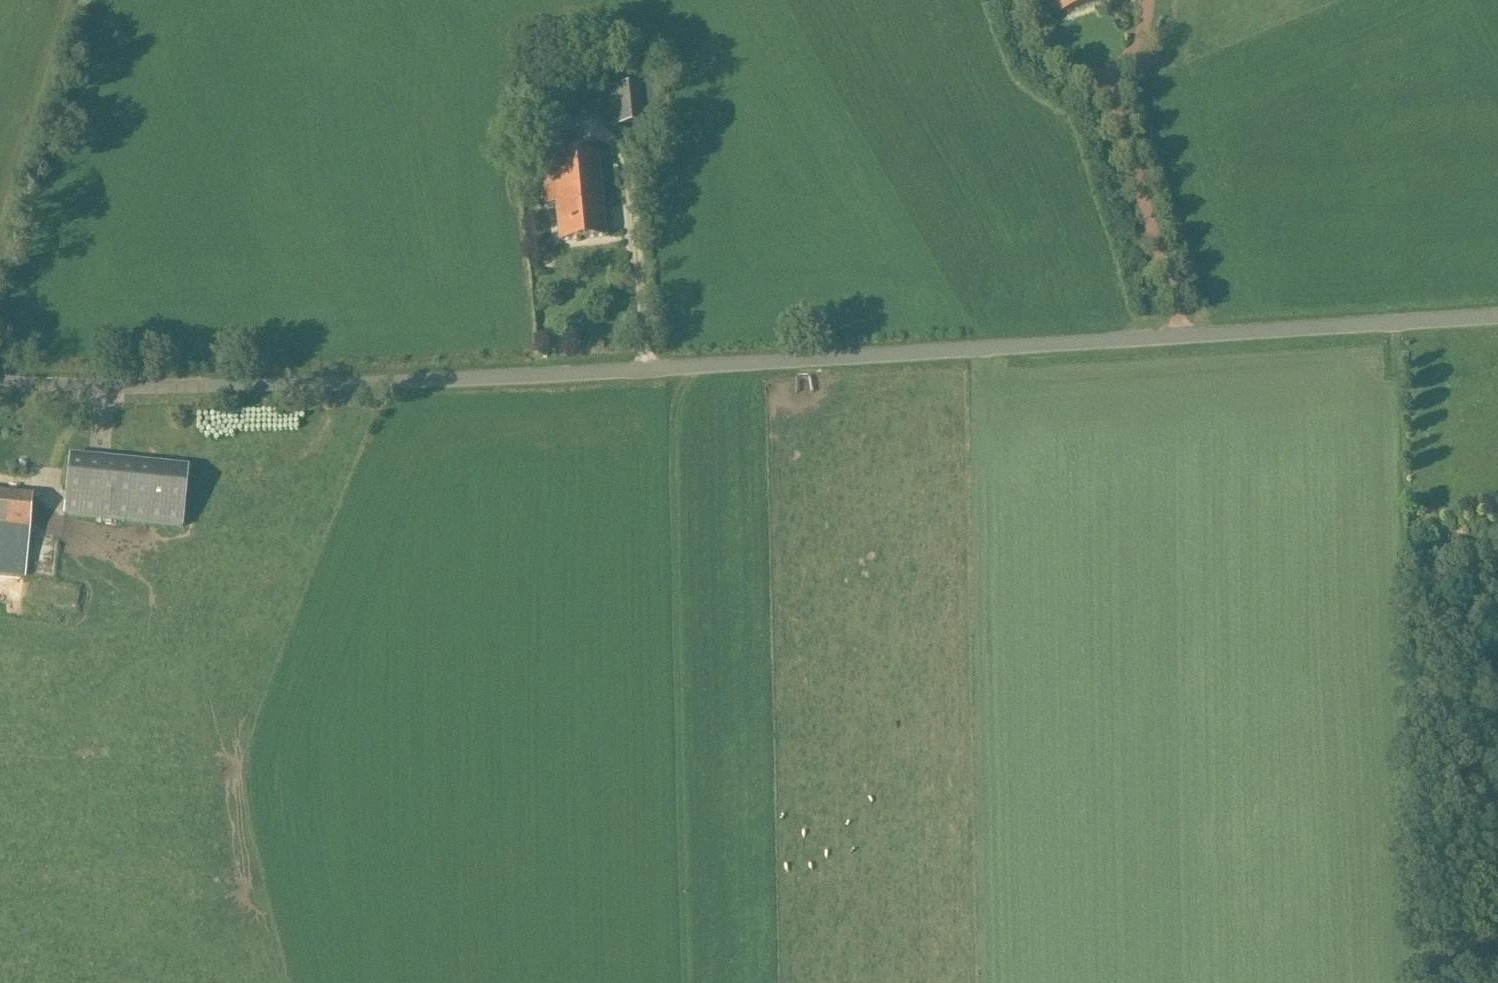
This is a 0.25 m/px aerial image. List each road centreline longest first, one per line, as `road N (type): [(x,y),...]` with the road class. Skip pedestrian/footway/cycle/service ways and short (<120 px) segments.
road 1 (unclassified): [(1186,333),(719,366),(74,384),(0,374)]
road 2 (unclassified): [(1186,333),(1497,315)]

